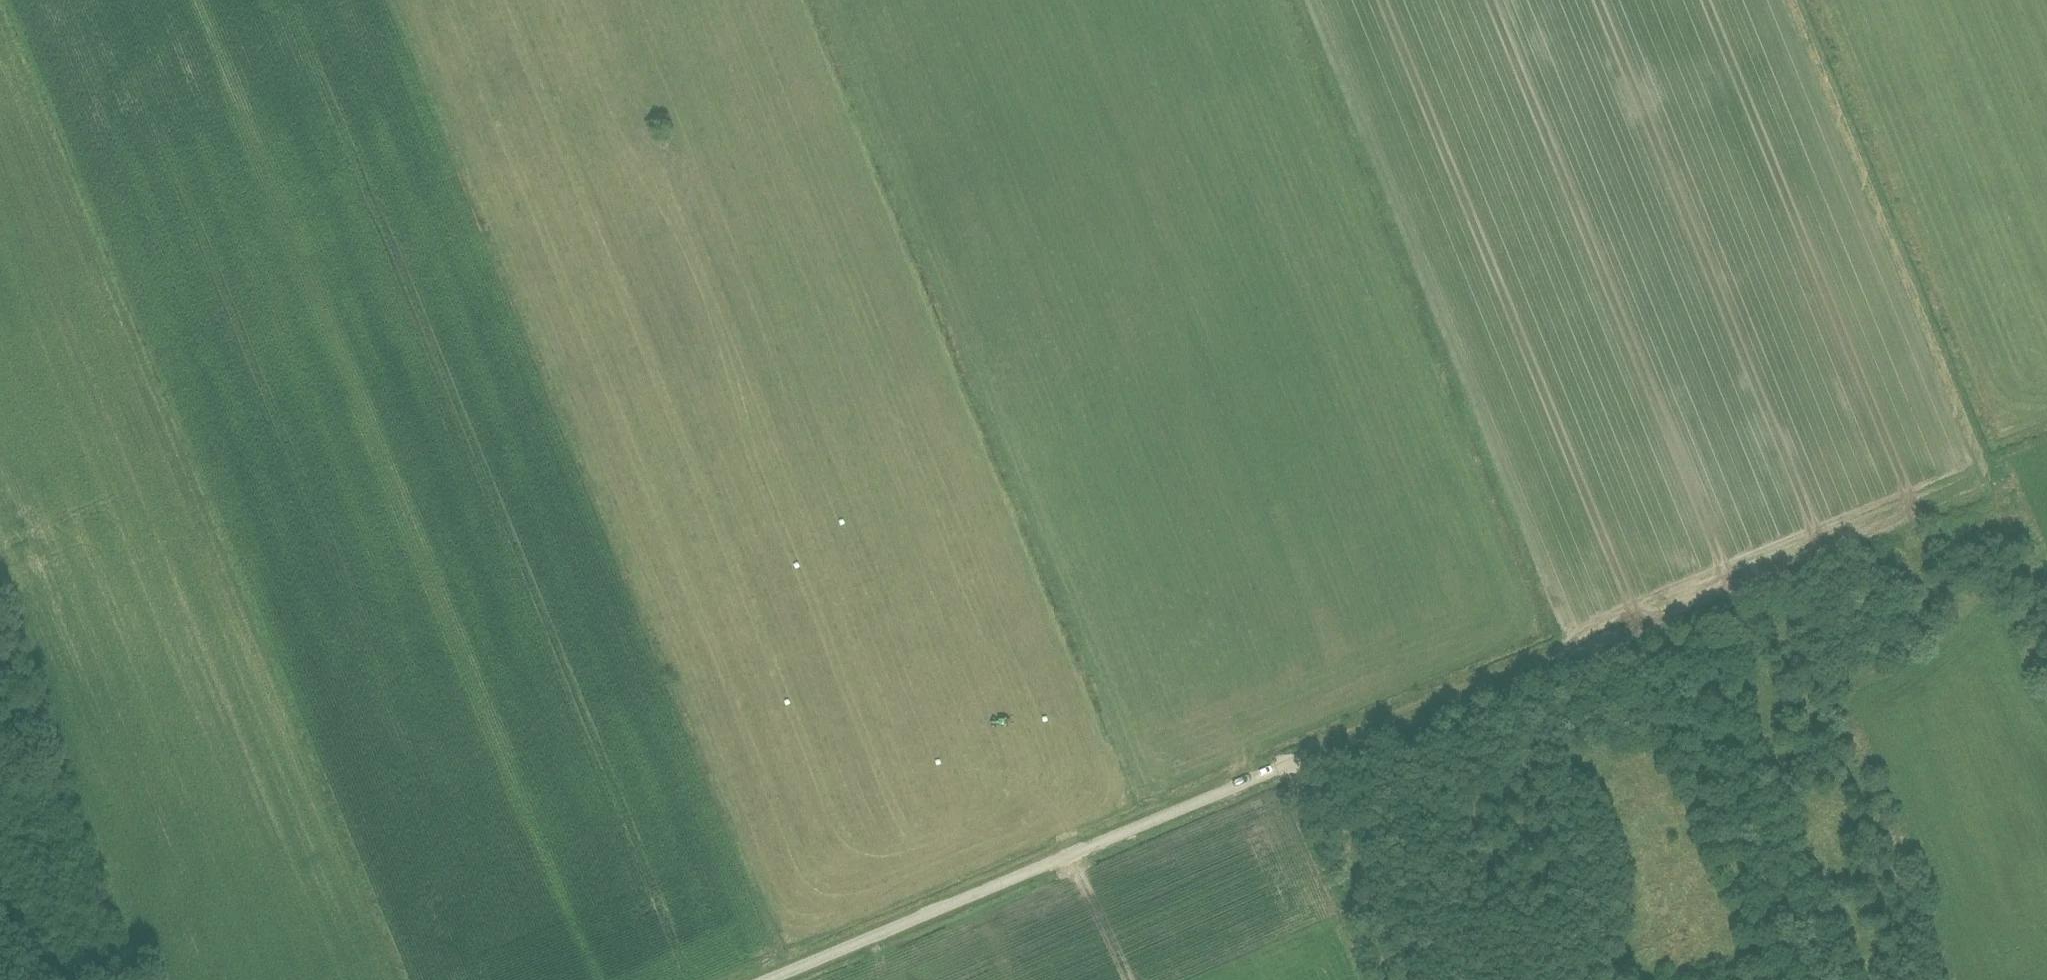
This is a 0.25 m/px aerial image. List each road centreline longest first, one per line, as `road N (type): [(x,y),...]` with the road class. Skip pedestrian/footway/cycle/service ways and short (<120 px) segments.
road 1 (track): [(1276,770),(1975,486)]
road 2 (unclassified): [(768,979),(1276,770)]

